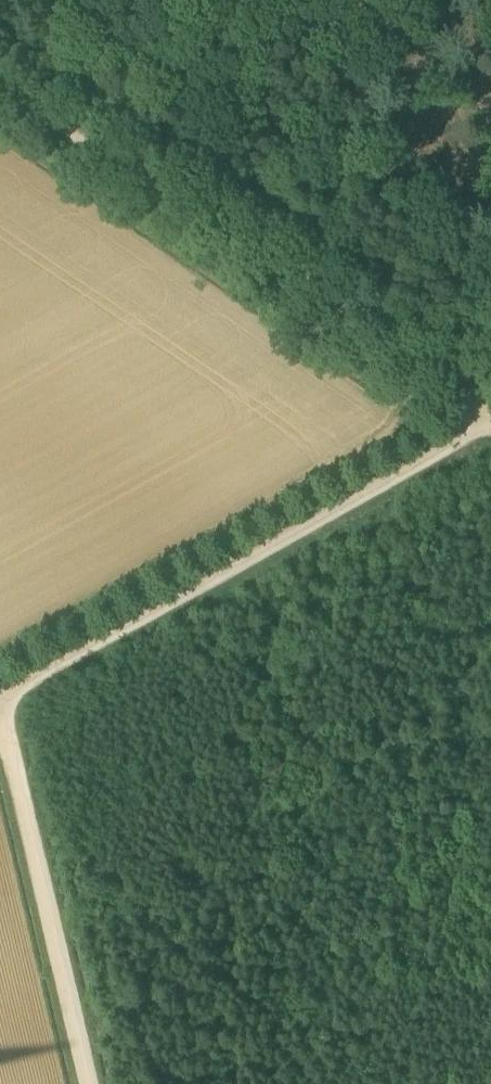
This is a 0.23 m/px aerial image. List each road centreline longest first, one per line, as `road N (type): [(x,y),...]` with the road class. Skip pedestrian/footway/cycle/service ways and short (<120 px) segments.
road 1 (track): [(0,91),(490,415)]
road 2 (track): [(11,697),(23,683),(490,420)]
road 3 (track): [(0,715),(87,1083)]

